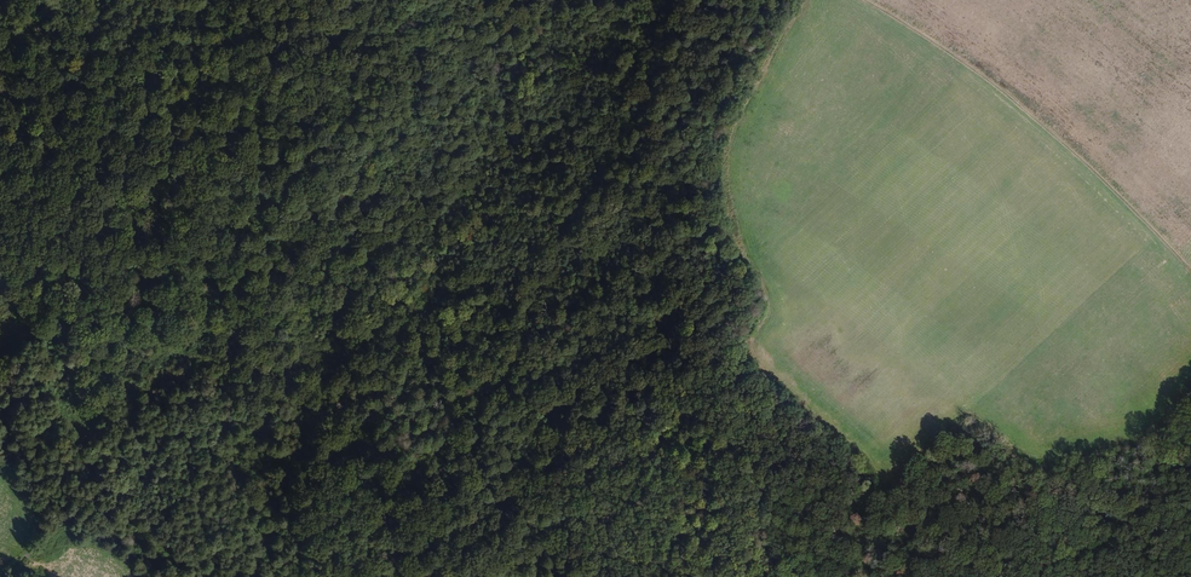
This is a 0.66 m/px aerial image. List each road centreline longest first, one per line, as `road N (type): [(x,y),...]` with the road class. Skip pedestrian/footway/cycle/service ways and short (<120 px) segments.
road 1 (track): [(534,576),(463,520),(420,448),(417,385),(398,371),(380,331),(353,299),(225,256),(148,269)]
road 2 (track): [(858,0),(979,75),(1190,270)]
road 3 (track): [(1010,576),(1074,470)]

